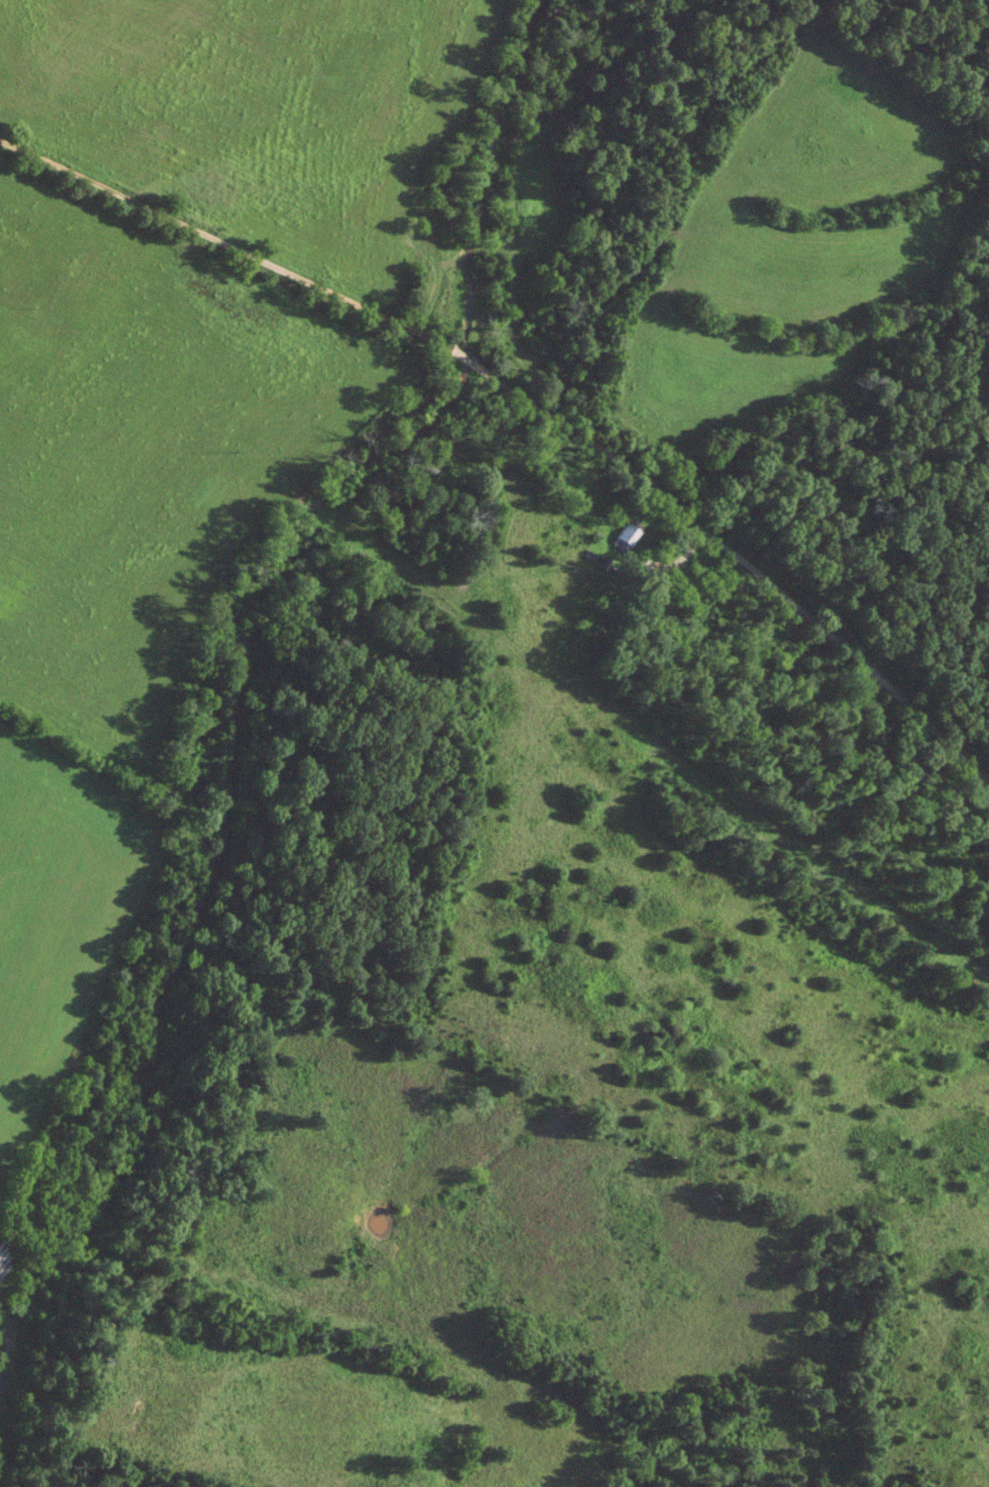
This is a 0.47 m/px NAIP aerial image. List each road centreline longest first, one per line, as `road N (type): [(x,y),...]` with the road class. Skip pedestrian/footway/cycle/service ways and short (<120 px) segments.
road 1 (residential): [(0,138),(453,345),(541,397),(743,550),(988,773)]

